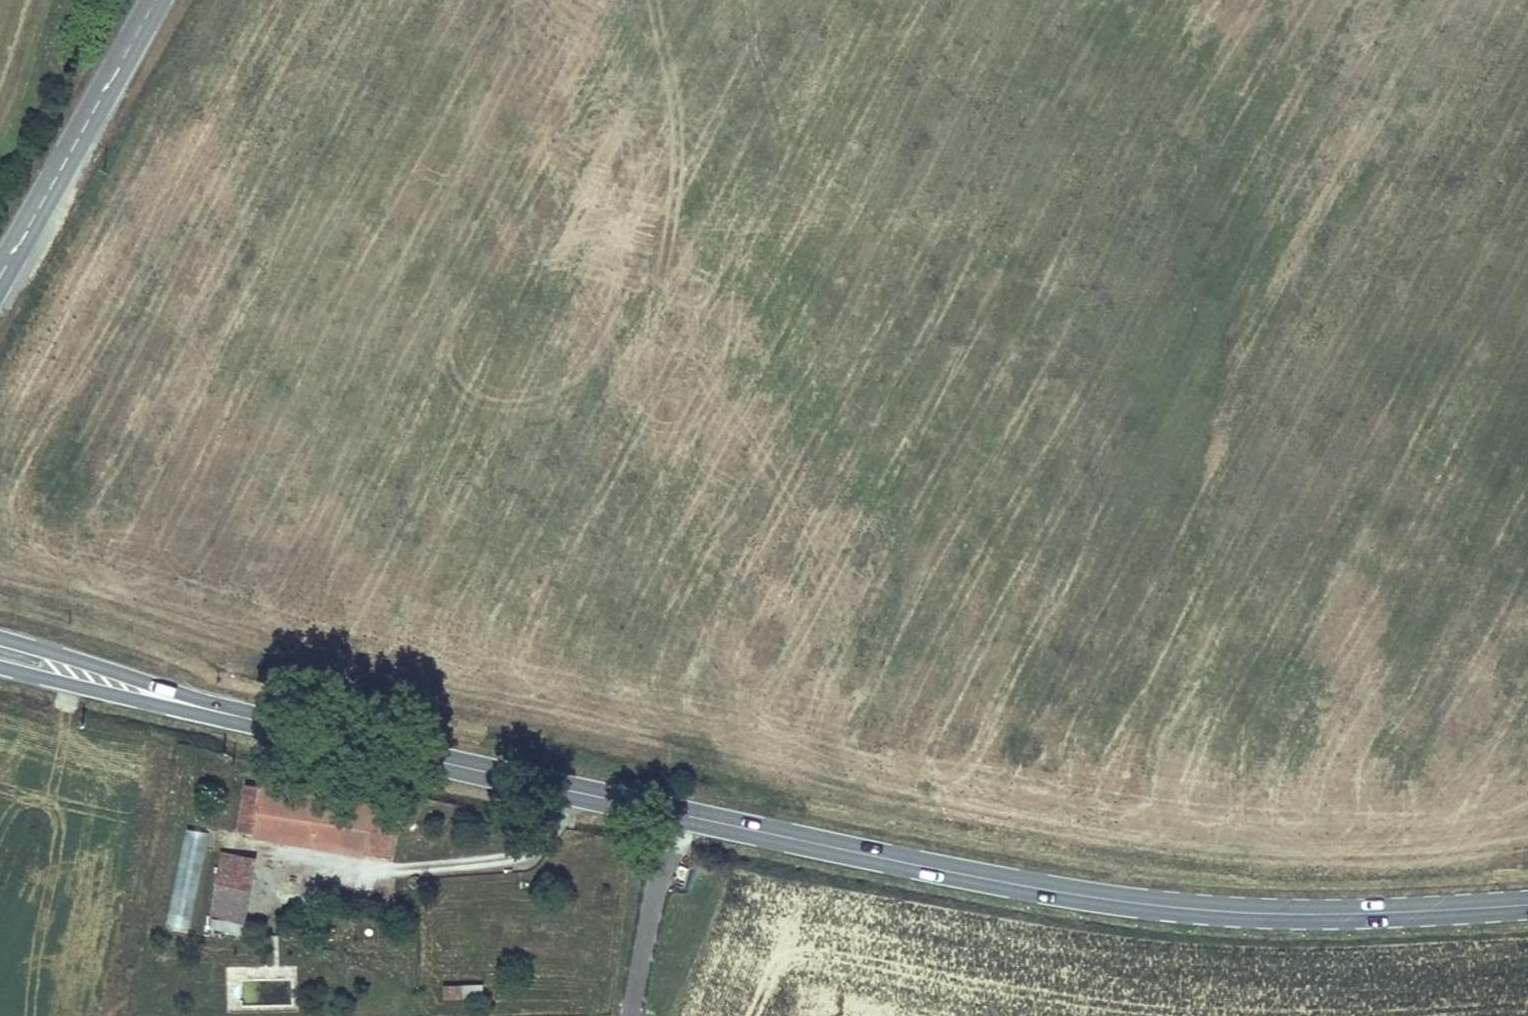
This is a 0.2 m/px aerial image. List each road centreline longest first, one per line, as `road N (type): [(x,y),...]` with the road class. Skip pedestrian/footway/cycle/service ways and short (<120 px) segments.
road 1 (primary): [(0,652),(447,763),(1018,885),(1234,911),(1527,904)]
road 2 (tertiary): [(155,0),(0,277)]

